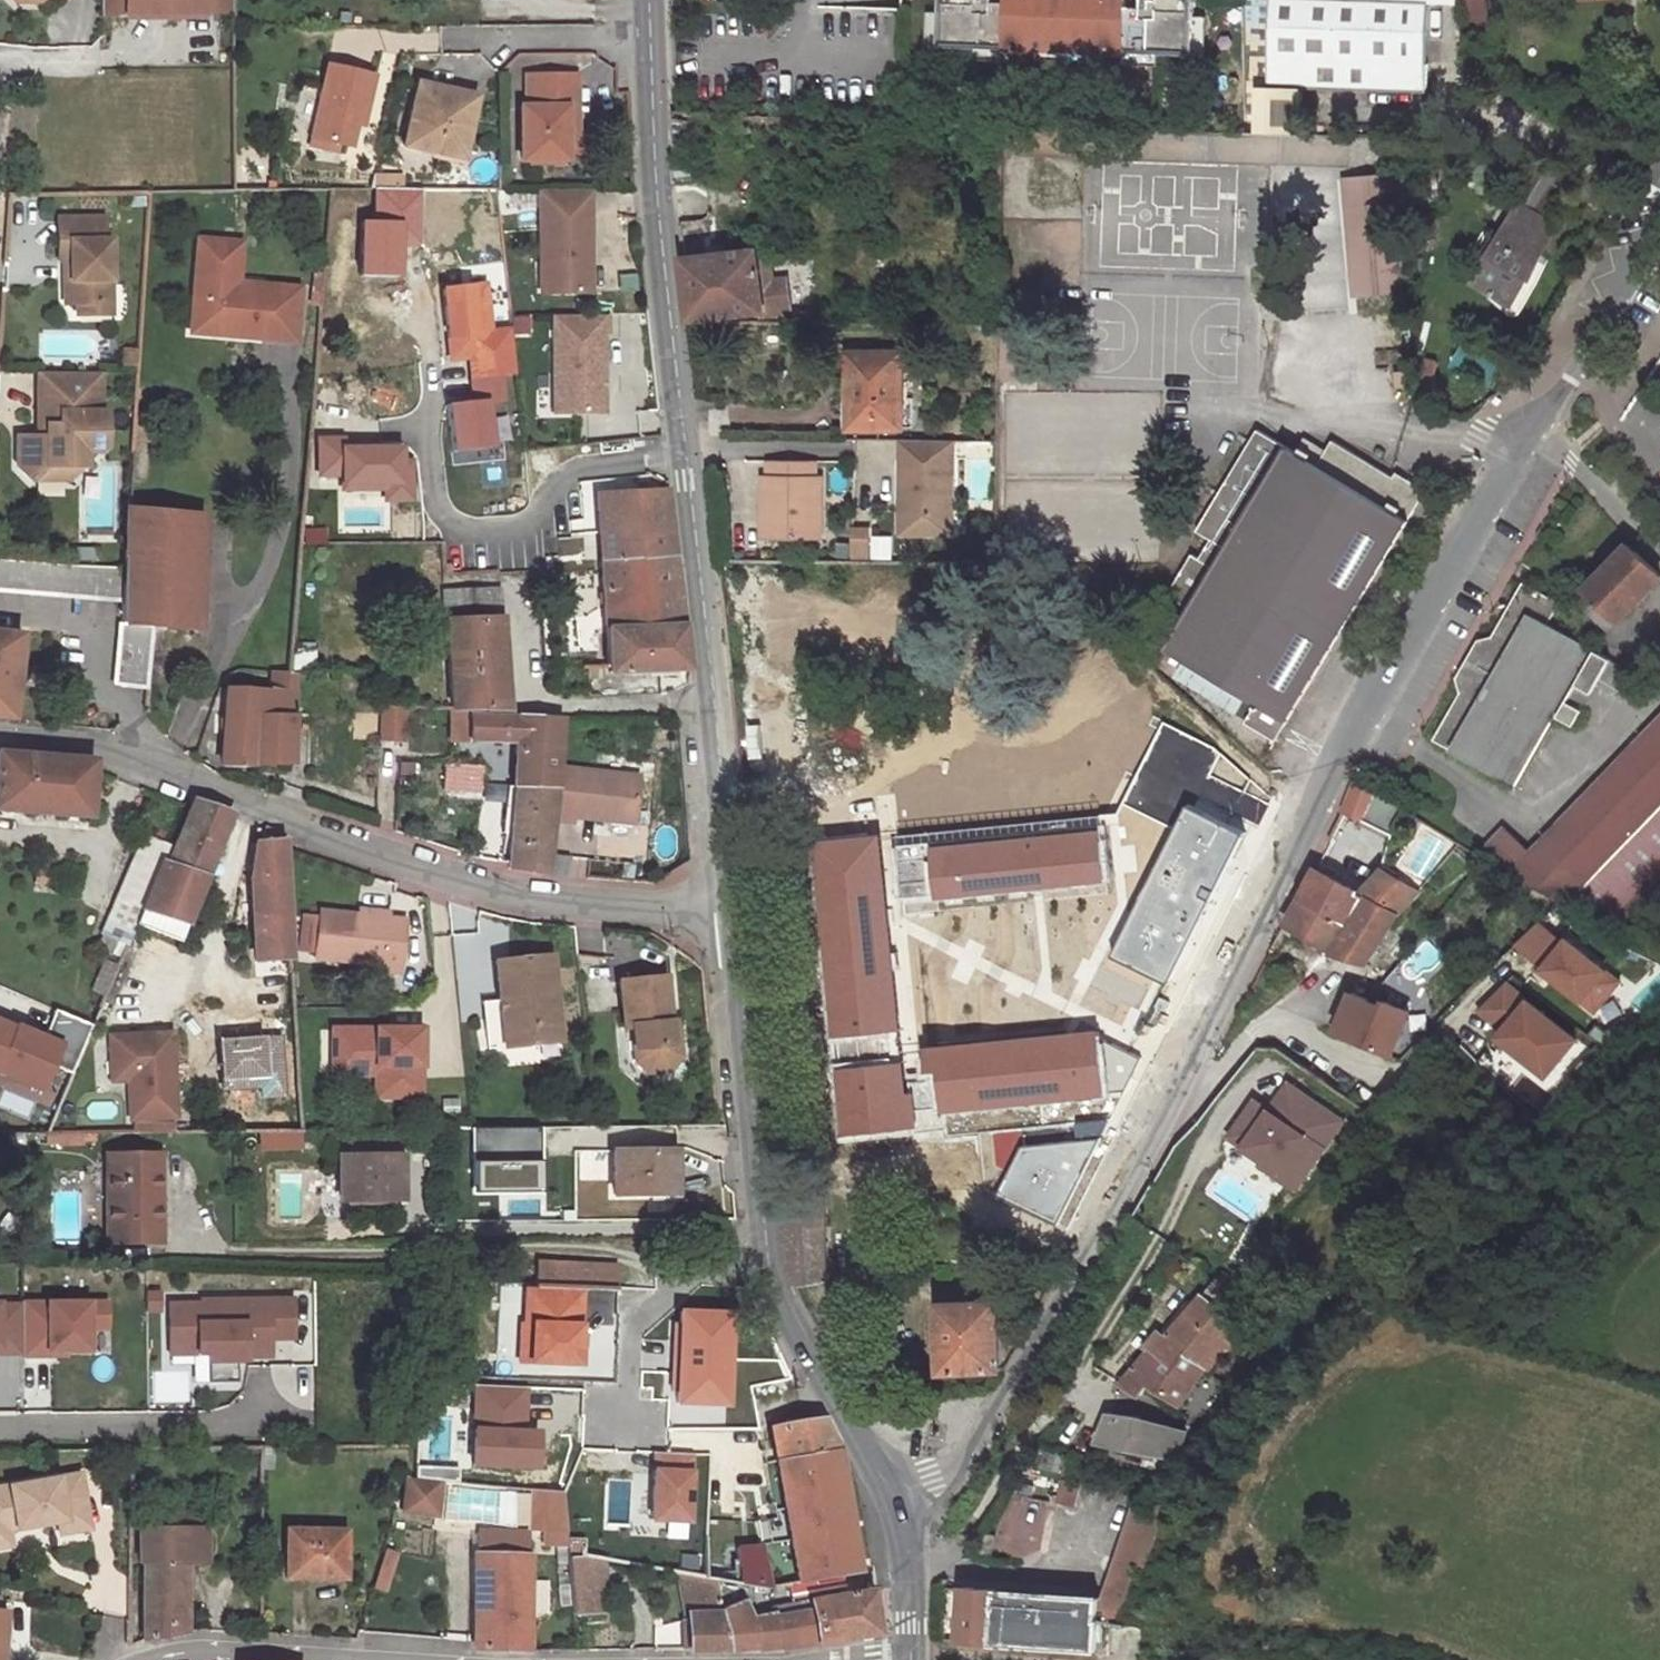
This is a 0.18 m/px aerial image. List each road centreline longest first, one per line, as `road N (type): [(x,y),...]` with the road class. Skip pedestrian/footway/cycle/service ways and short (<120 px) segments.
road 1 (residential): [(1659,230),(1371,704),(1183,1085),(967,1455),(934,1482),(896,1498)]
road 2 (secondary): [(731,911),(694,478),(656,197),(650,0)]
road 3 (unclassified): [(0,741),(131,756),(489,890),(563,903),(731,911)]
road 4 (track): [(1159,1240),(956,1550),(909,1551)]
road 5 (secondary): [(769,1266),(731,911)]
road 6 (residential): [(287,1424),(0,1425)]
road 7 (residential): [(627,1437),(631,1331),(655,1299),(695,1276),(769,1266)]
road 8 (secondary): [(896,1498),(769,1266)]
road 9 (unclassified): [(352,1659),(210,1652),(155,1659)]
road 10 (secondary): [(910,1658),(909,1551),(896,1498)]

